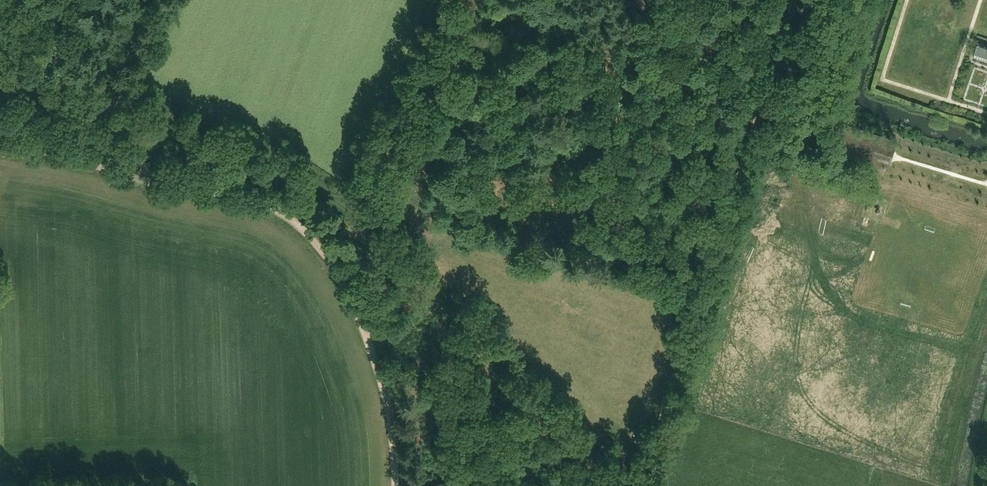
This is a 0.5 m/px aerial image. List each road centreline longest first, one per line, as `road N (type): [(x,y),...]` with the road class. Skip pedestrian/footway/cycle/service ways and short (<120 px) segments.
road 1 (track): [(592,485),(384,236),(271,166),(0,62)]
road 2 (track): [(396,485),(386,390),(364,325),(331,263),(283,213),(0,147)]
road 3 (track): [(794,0),(639,485)]
road 4 (track): [(384,236),(461,0)]

